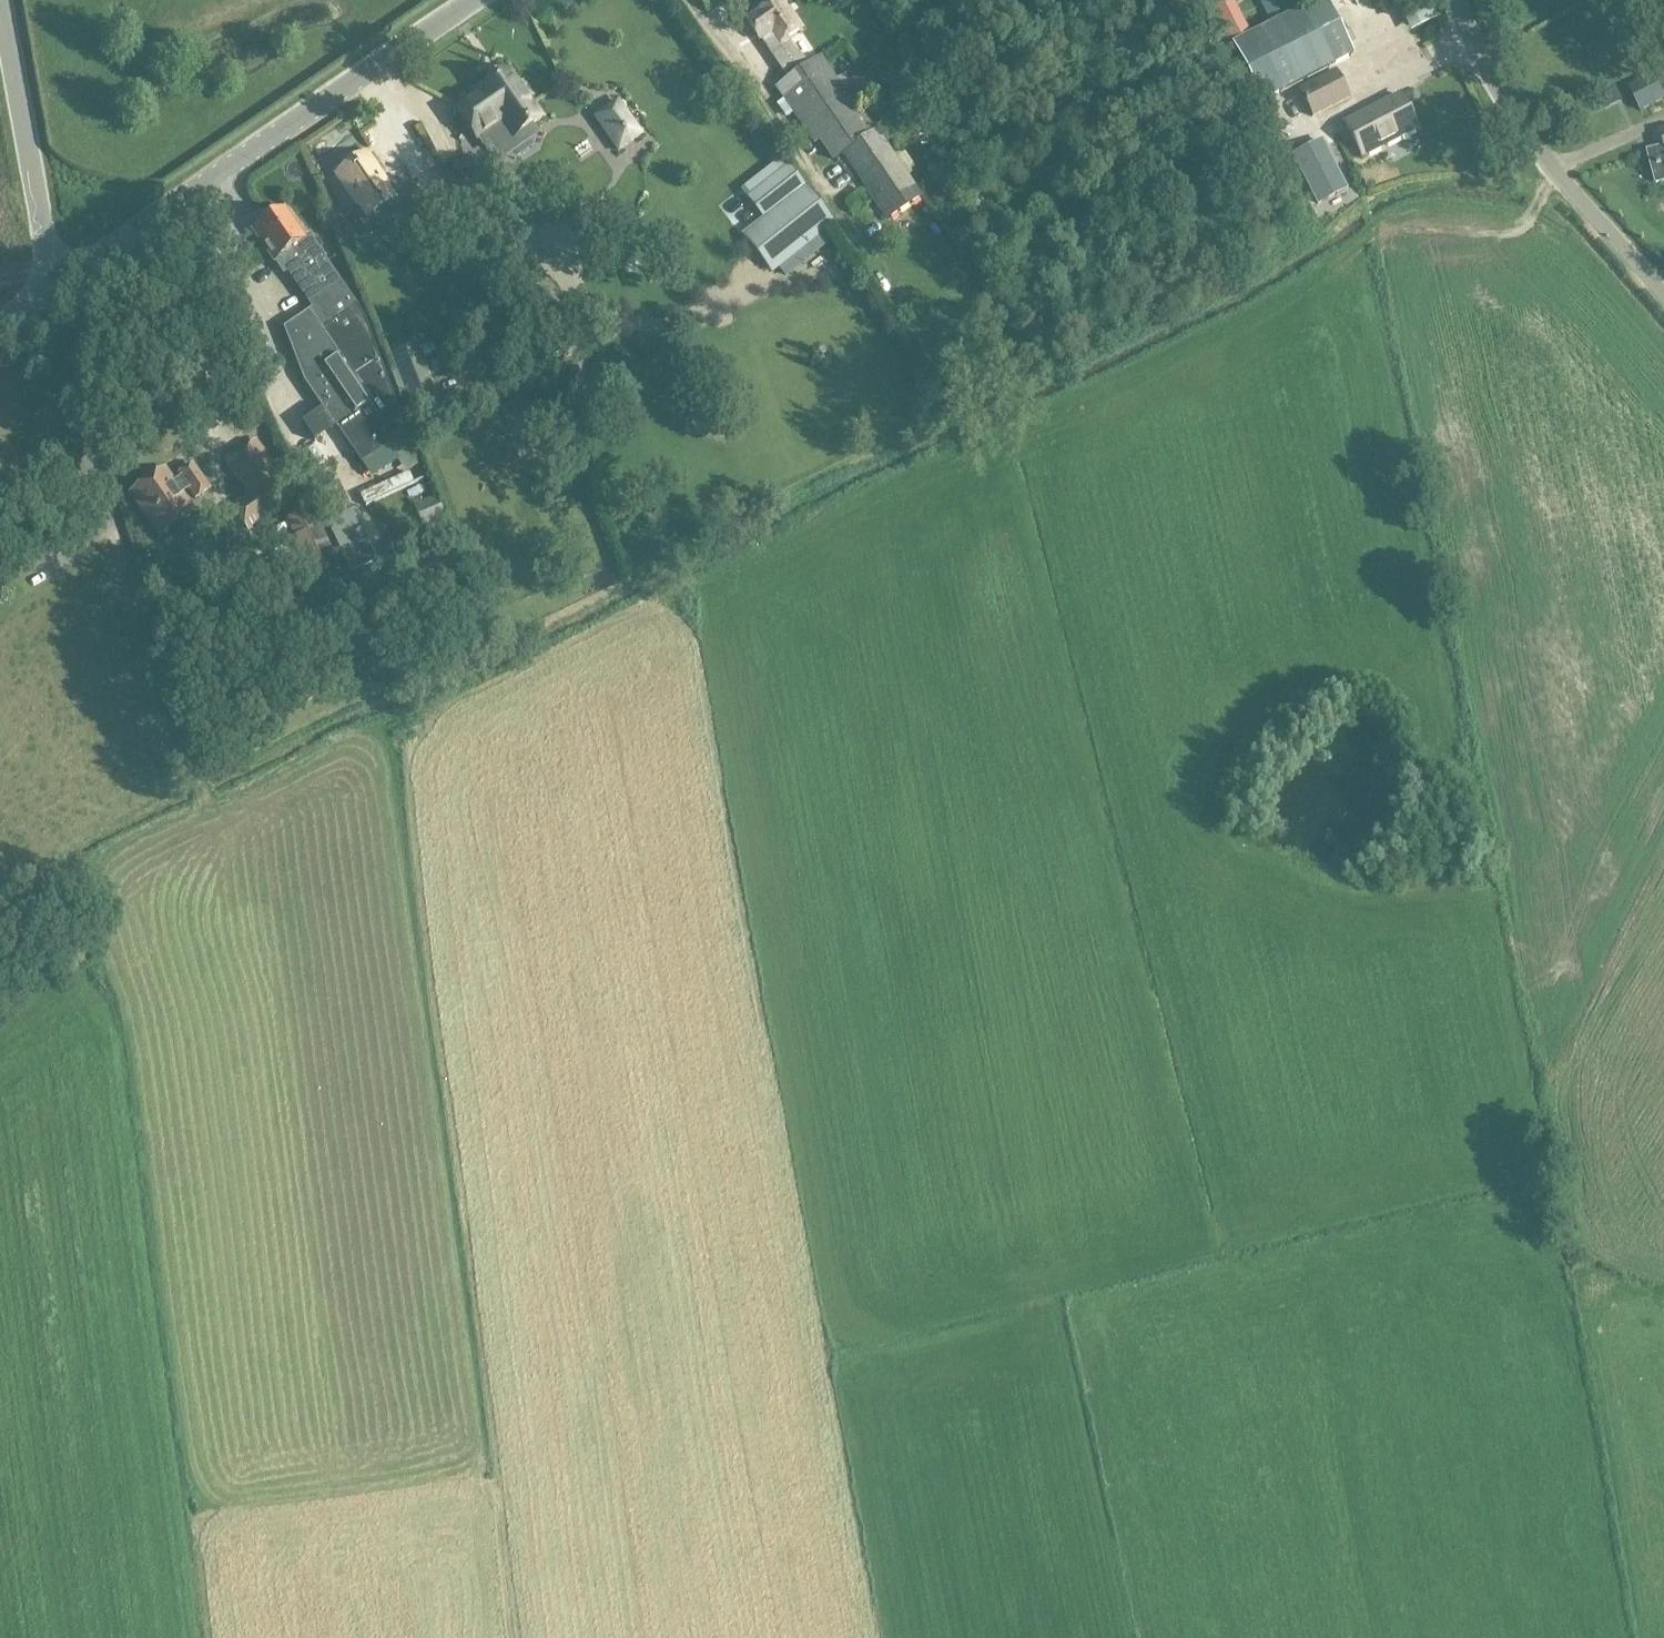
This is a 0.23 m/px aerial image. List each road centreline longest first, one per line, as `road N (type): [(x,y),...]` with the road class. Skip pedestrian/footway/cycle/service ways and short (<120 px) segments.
road 1 (unclassified): [(54,286),(470,0)]
road 2 (unclassified): [(1456,0),(1548,166),(1663,296)]
road 3 (unclassified): [(54,286),(1,0)]

